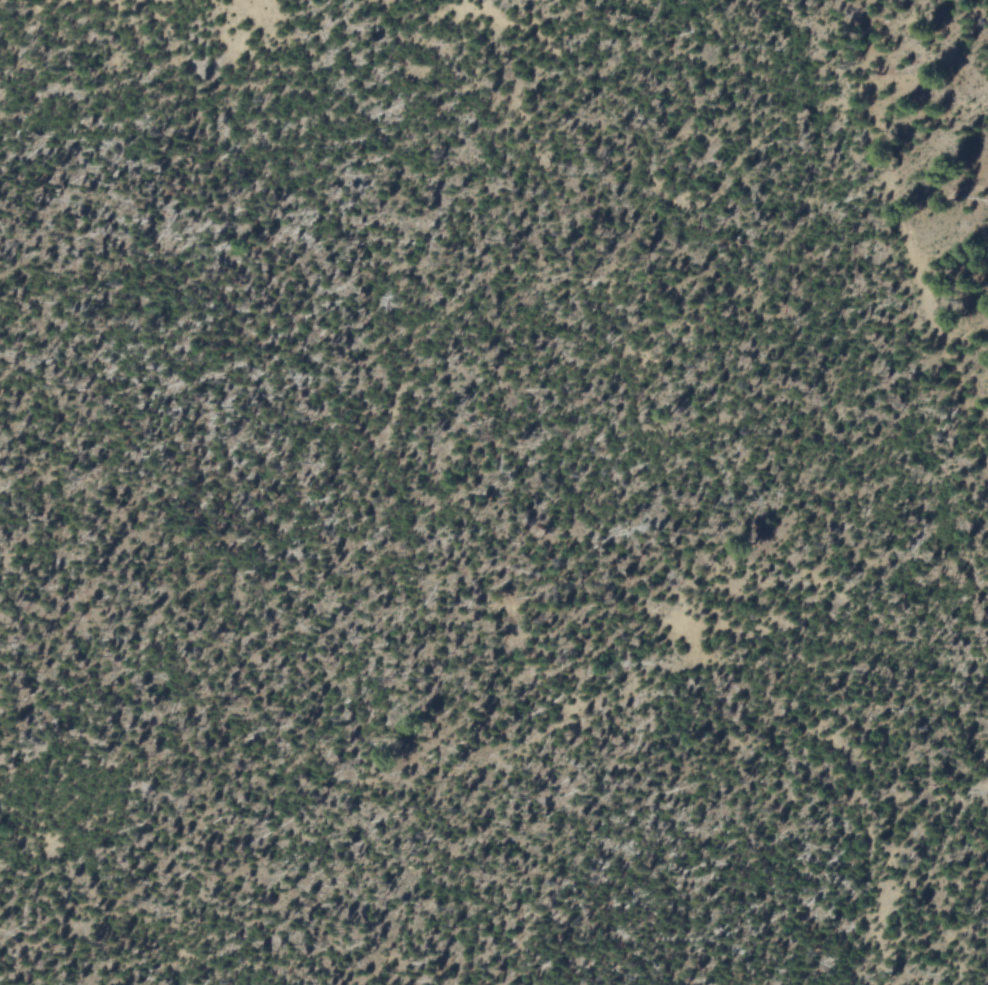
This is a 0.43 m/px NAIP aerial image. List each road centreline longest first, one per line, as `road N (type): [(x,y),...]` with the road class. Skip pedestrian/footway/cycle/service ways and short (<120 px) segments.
road 1 (track): [(987,499),(951,418),(869,94),(864,0)]

